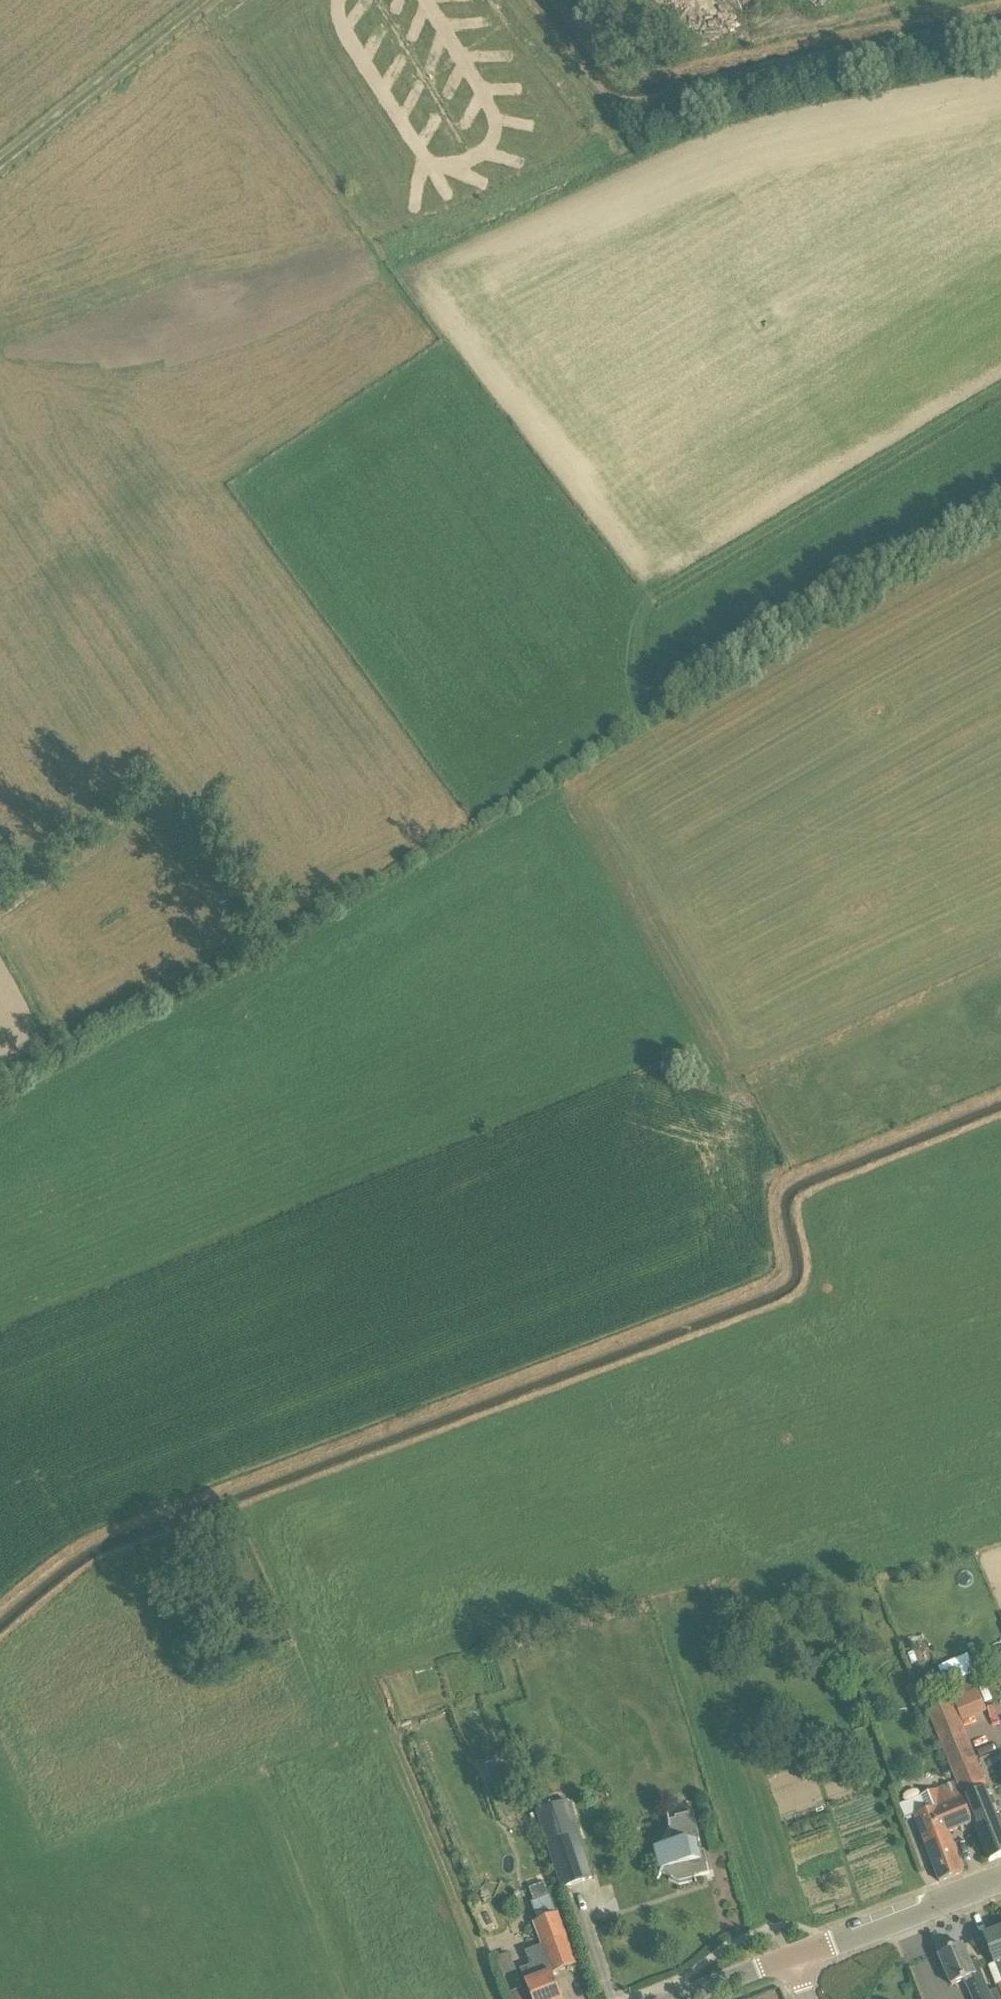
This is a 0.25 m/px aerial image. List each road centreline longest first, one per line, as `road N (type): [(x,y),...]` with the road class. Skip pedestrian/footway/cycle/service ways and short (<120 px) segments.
road 1 (track): [(1000,967),(749,1088),(732,1106),(728,1127),(755,1182),(762,1222),(763,1258),(743,1280),(69,1537),(0,1593)]
road 2 (track): [(37,1067),(629,727),(653,598),(1000,394)]
road 3 (track): [(0,174),(217,0)]
road 4 (tertiary): [(794,1963),(1000,1881)]

